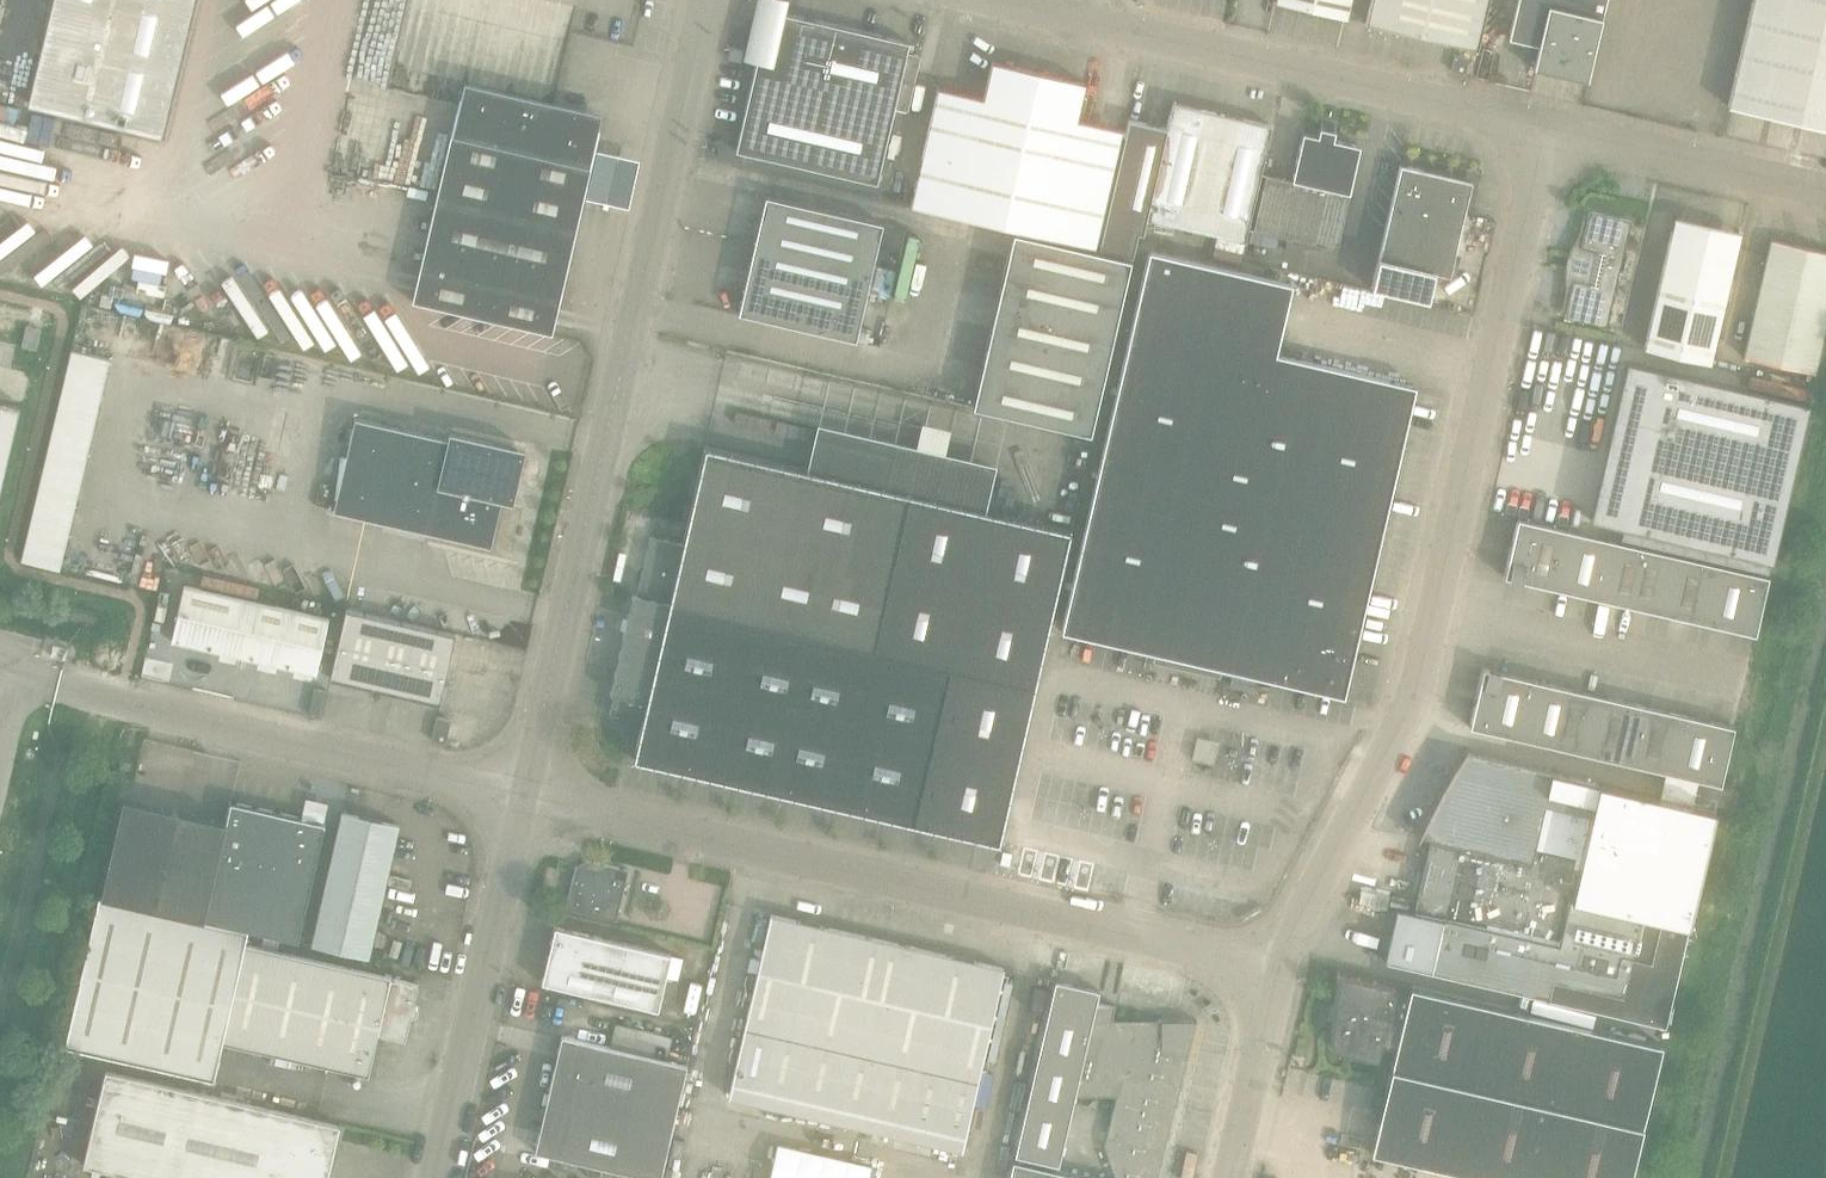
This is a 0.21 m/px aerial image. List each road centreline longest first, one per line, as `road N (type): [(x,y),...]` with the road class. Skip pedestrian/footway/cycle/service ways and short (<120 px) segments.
road 1 (unclassified): [(1279,970),(1416,691),(1548,126)]
road 2 (unclassified): [(524,796),(709,0)]
road 3 (unclassified): [(1279,970),(524,796)]
road 4 (unclassified): [(995,0),(1548,126)]
road 5 (unclassified): [(524,796),(58,687)]
road 6 (unclassified): [(435,1177),(524,796)]
road 7 (unclassified): [(1548,126),(1825,190)]
road 8 (unclassified): [(1230,1177),(1279,970)]

